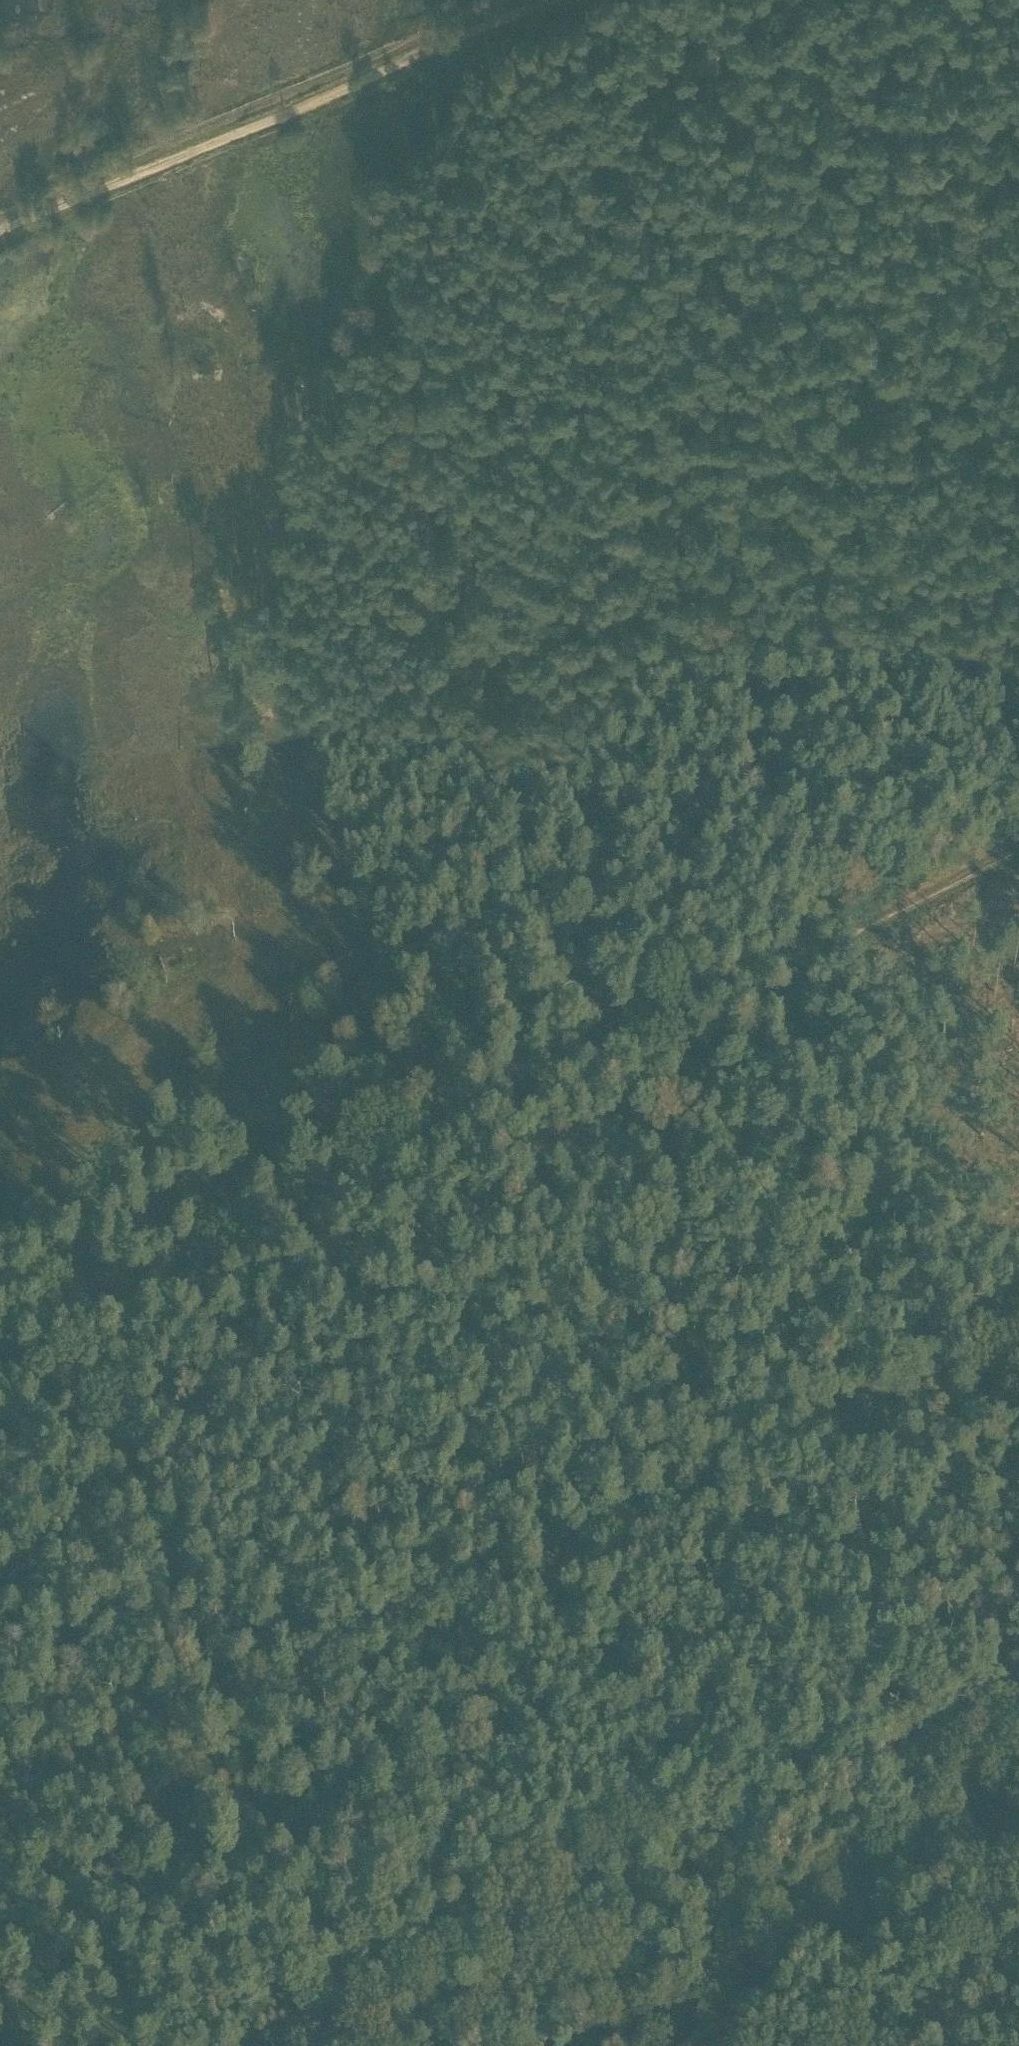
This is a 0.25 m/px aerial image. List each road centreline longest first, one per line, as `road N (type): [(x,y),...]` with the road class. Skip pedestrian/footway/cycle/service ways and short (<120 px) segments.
road 1 (track): [(75,1343),(1018,850)]
road 2 (track): [(534,0),(0,230)]
road 3 (track): [(0,1249),(68,1300),(75,1343),(225,1721)]
road 4 (track): [(225,1721),(363,2045)]
road 5 (track): [(1018,1557),(955,1406)]

